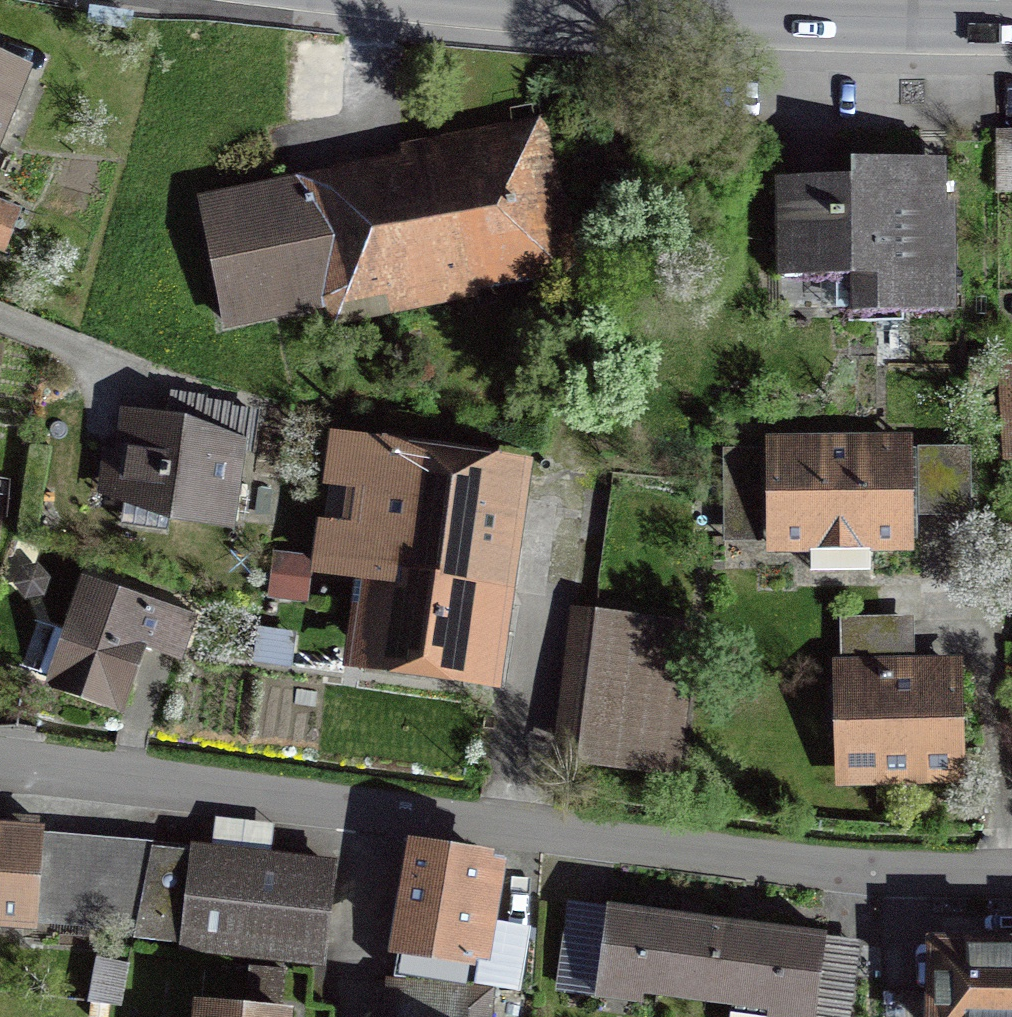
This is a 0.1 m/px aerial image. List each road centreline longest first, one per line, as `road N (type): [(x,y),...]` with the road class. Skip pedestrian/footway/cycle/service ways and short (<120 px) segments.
road 1 (residential): [(0,771),(879,869),(1011,873)]
road 2 (tertiary): [(508,0),(1011,23)]

